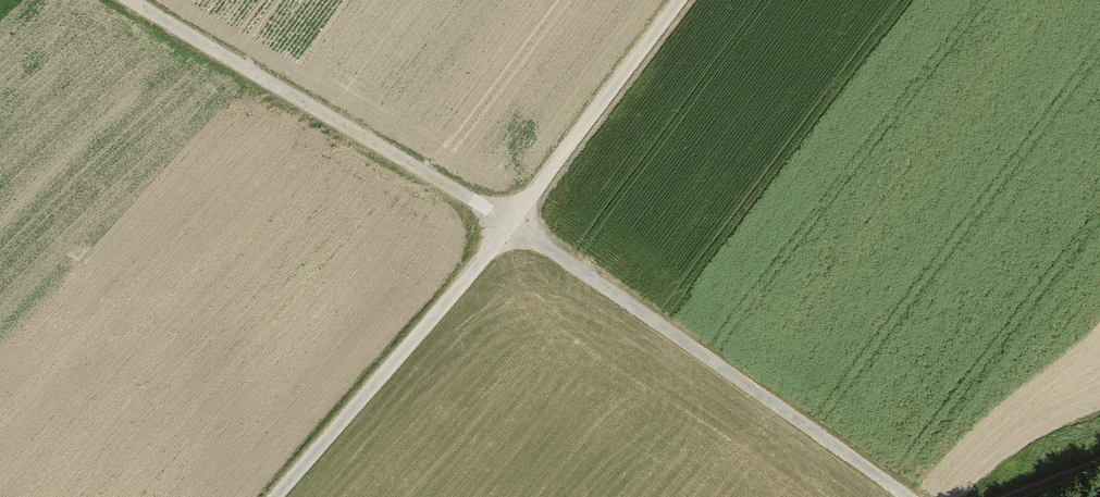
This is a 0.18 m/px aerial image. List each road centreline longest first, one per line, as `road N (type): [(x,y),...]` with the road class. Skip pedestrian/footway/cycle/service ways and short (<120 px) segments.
road 1 (track): [(124,0),(505,224),(907,496)]
road 2 (track): [(675,0),(505,224),(265,496)]

